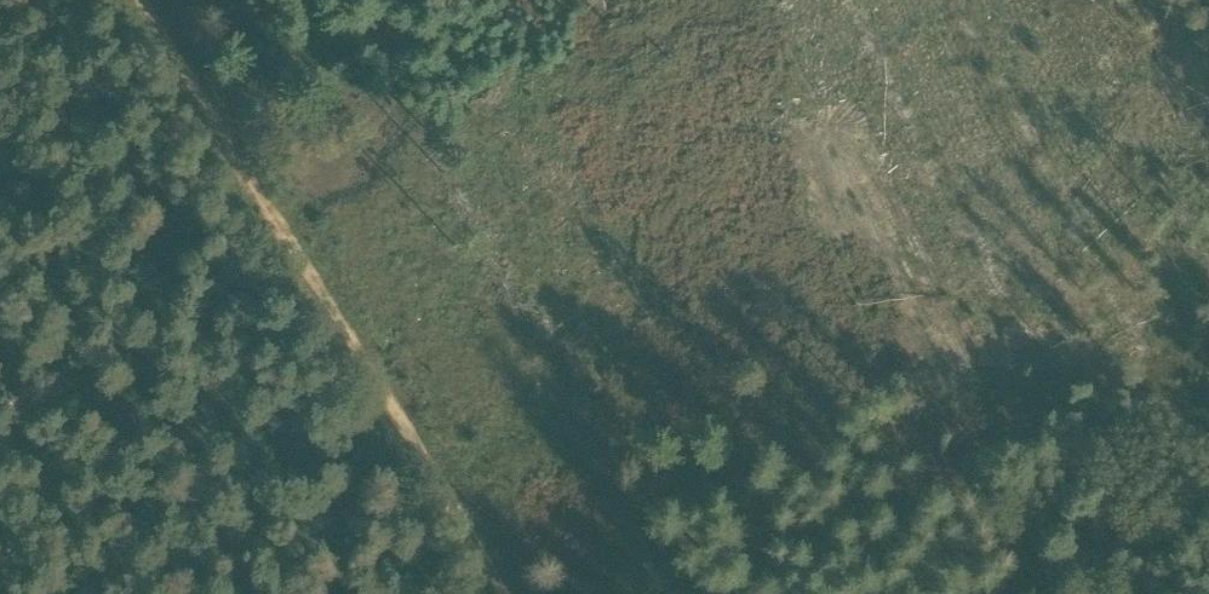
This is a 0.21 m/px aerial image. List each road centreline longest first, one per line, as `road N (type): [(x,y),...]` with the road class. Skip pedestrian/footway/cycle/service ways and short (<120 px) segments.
road 1 (track): [(135,0),(492,593)]

